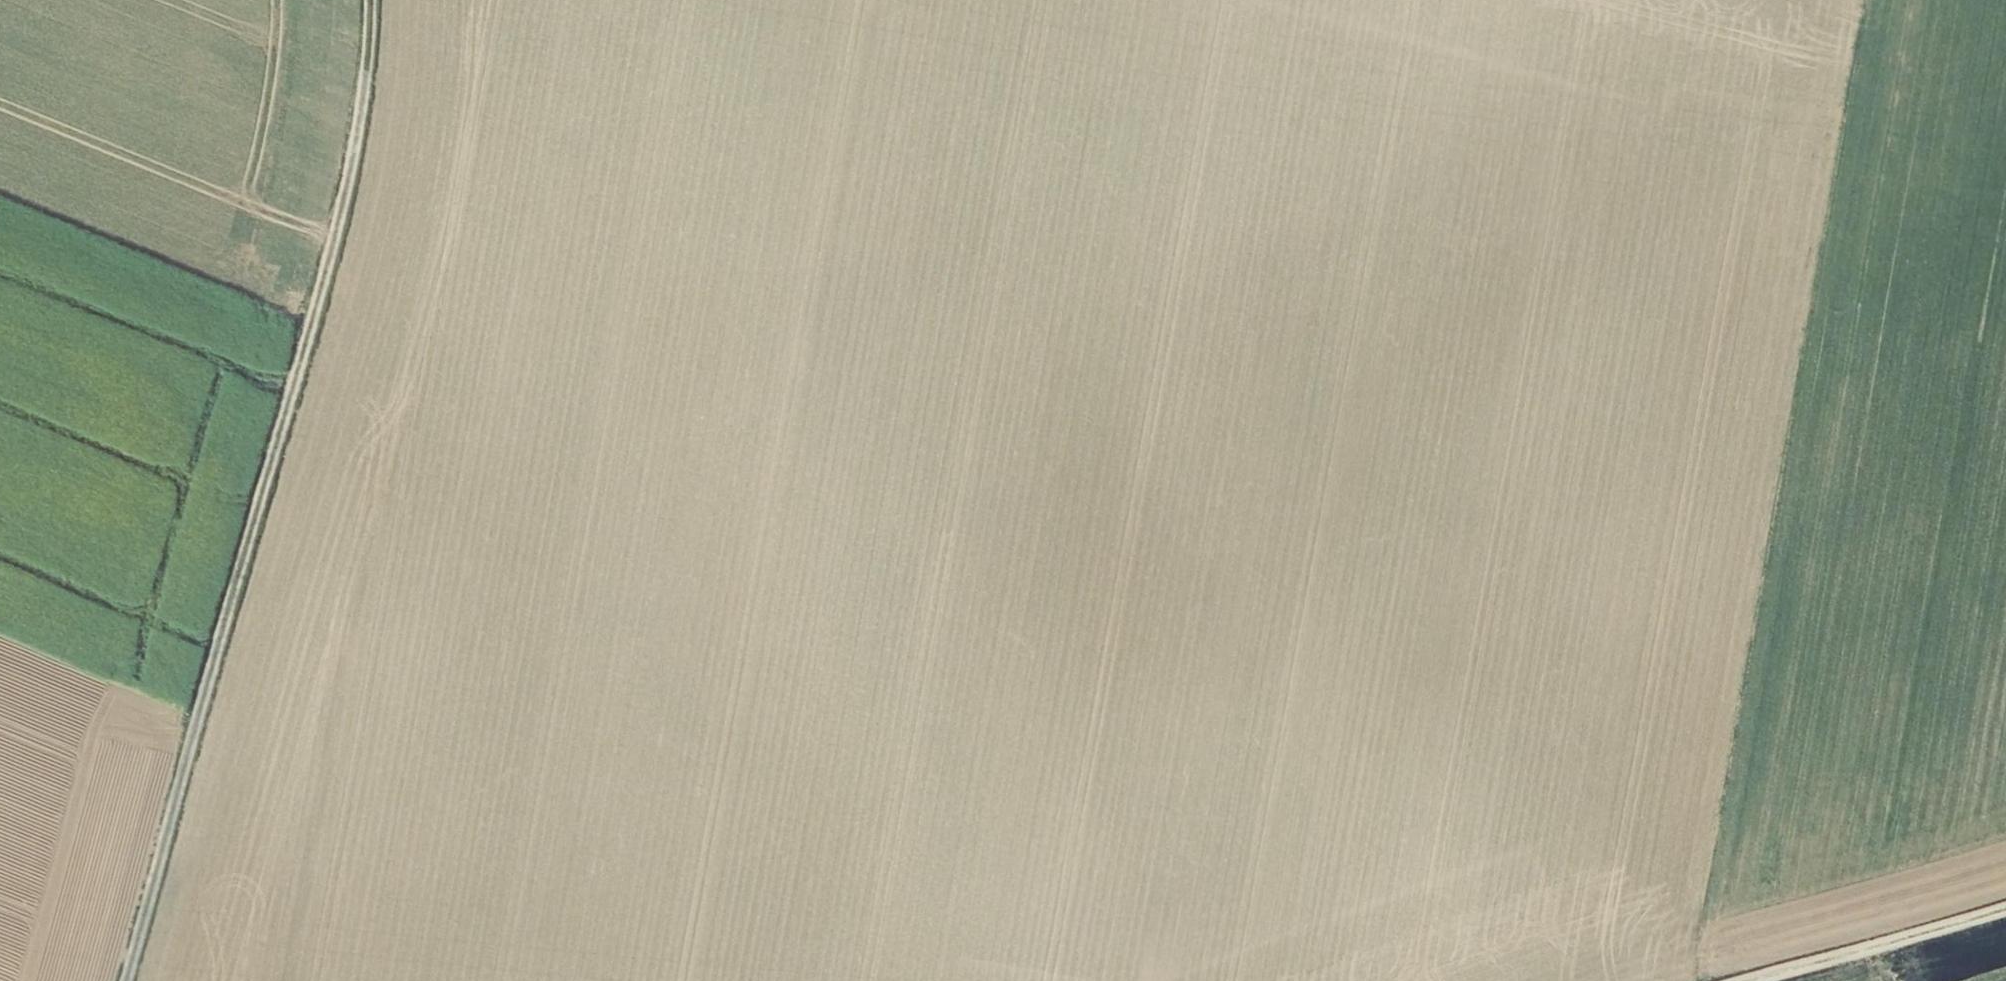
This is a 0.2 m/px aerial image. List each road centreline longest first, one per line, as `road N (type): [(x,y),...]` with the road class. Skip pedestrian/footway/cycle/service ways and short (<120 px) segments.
road 1 (track): [(372,0),(366,103),(307,367),(130,980)]
road 2 (track): [(2005,905),(1740,980)]

